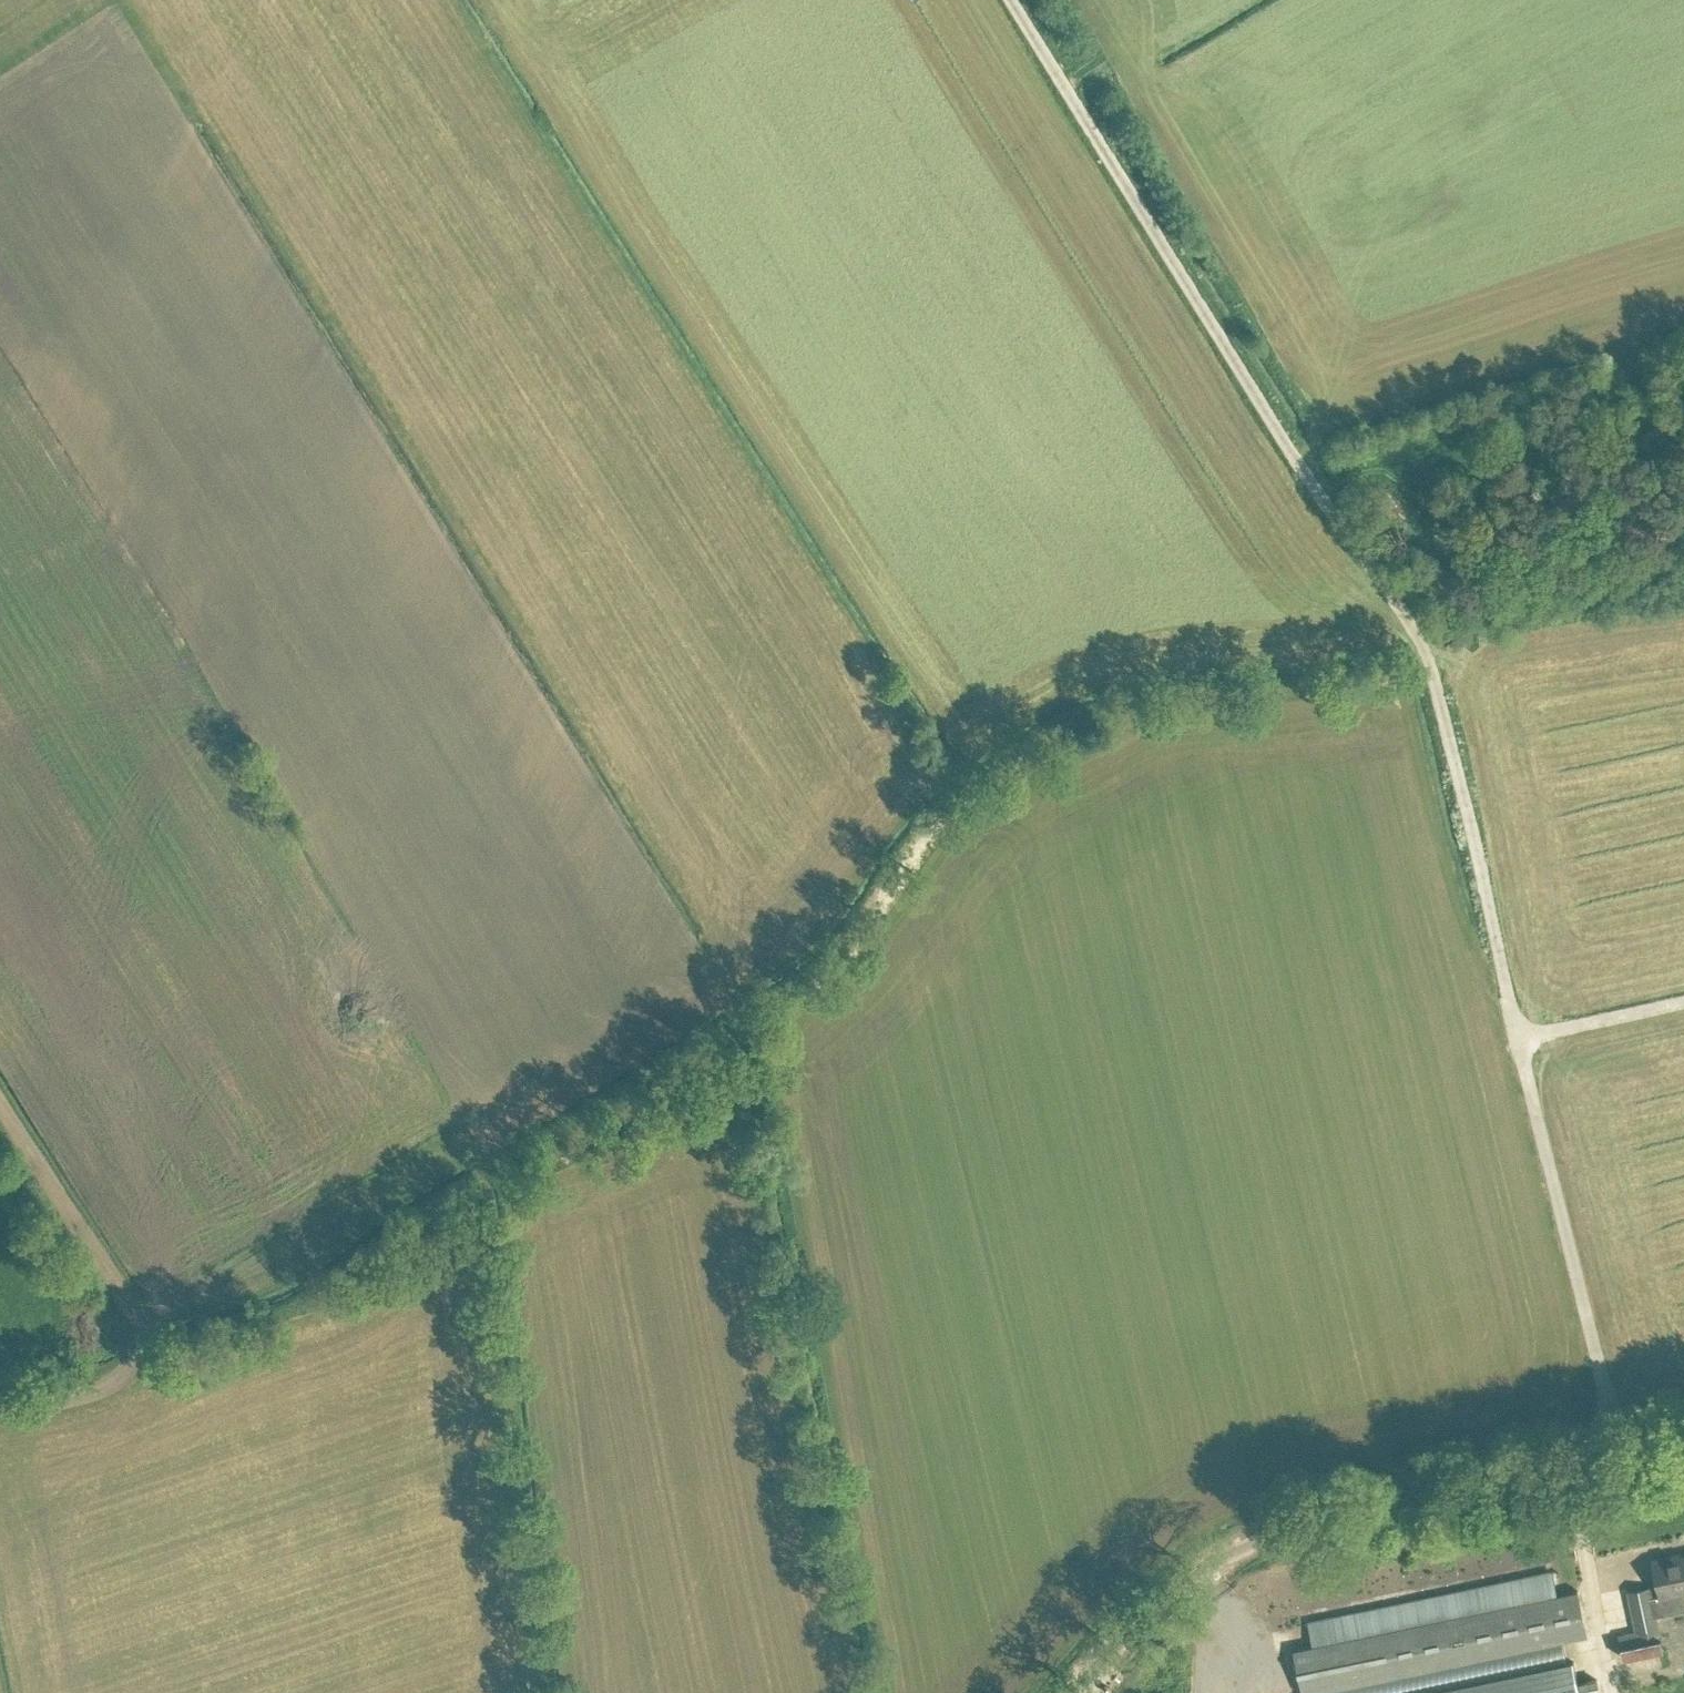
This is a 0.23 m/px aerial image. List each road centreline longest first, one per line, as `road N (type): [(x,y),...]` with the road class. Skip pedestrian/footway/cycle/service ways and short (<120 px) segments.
road 1 (track): [(1683,998),(1544,1030),(1521,1026),(1431,664),(1401,601),(1308,476),(1013,0)]
road 2 (unclassified): [(1055,1692),(1186,1537),(1683,1425)]

